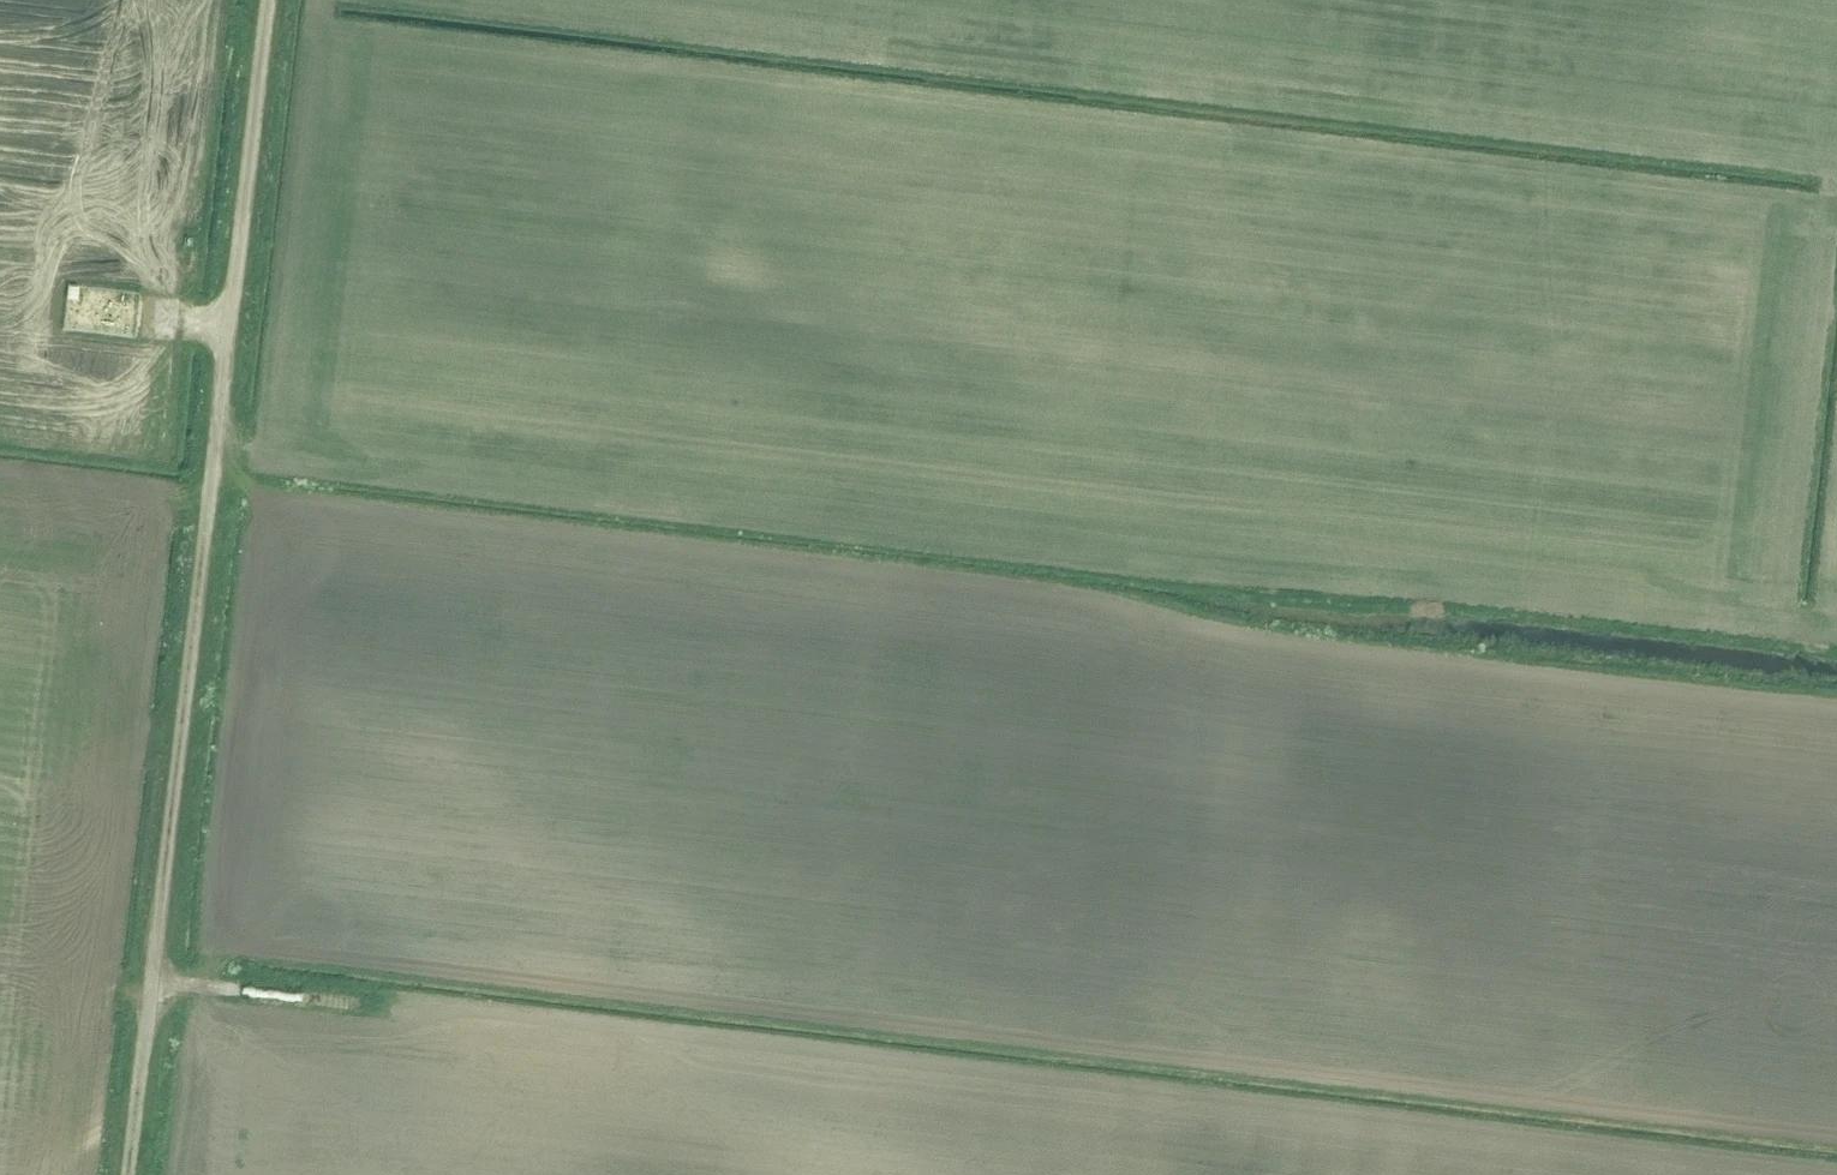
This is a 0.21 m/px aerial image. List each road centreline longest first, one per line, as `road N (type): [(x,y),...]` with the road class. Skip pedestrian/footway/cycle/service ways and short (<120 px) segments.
road 1 (unclassified): [(128,1174),(269,0)]

